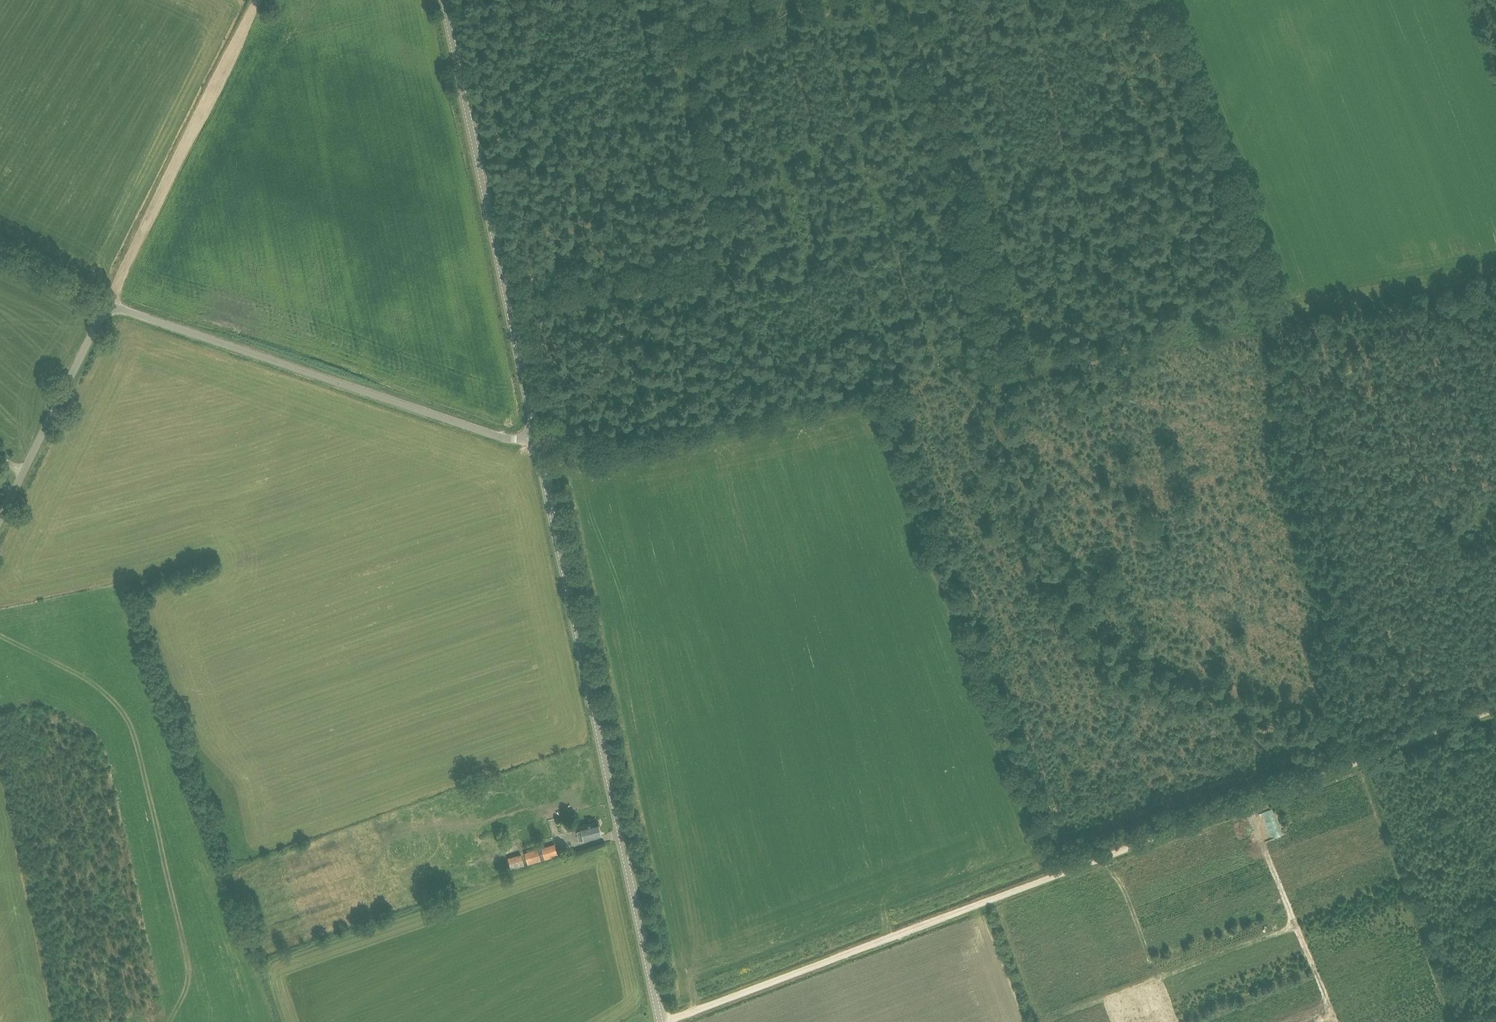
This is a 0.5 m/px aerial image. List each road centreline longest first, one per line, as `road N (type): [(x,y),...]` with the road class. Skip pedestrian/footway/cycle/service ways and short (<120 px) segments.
road 1 (track): [(663,1021),(1495,709)]
road 2 (tertiary): [(661,1021),(537,438)]
road 3 (unclassified): [(537,438),(504,438),(106,305)]
road 4 (tertiary): [(537,438),(444,0)]
road 5 (track): [(106,305),(261,0)]
road 6 (unclassified): [(0,518),(106,305)]

